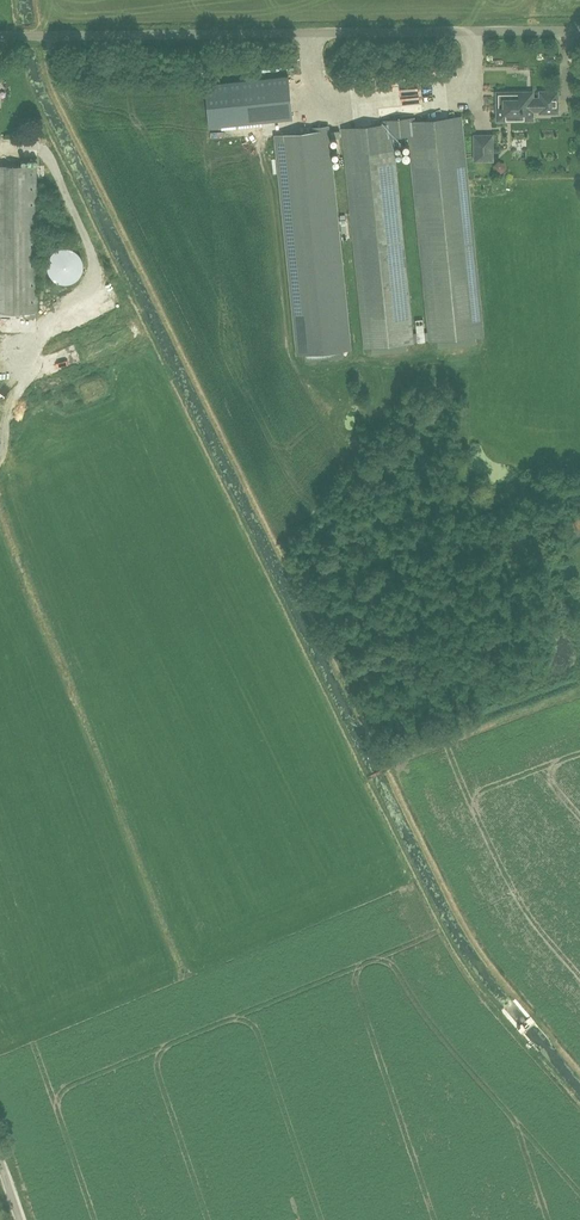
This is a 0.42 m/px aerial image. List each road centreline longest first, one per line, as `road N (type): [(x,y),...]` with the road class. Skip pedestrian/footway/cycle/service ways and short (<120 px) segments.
road 1 (unclassified): [(0,38),(579,32)]

